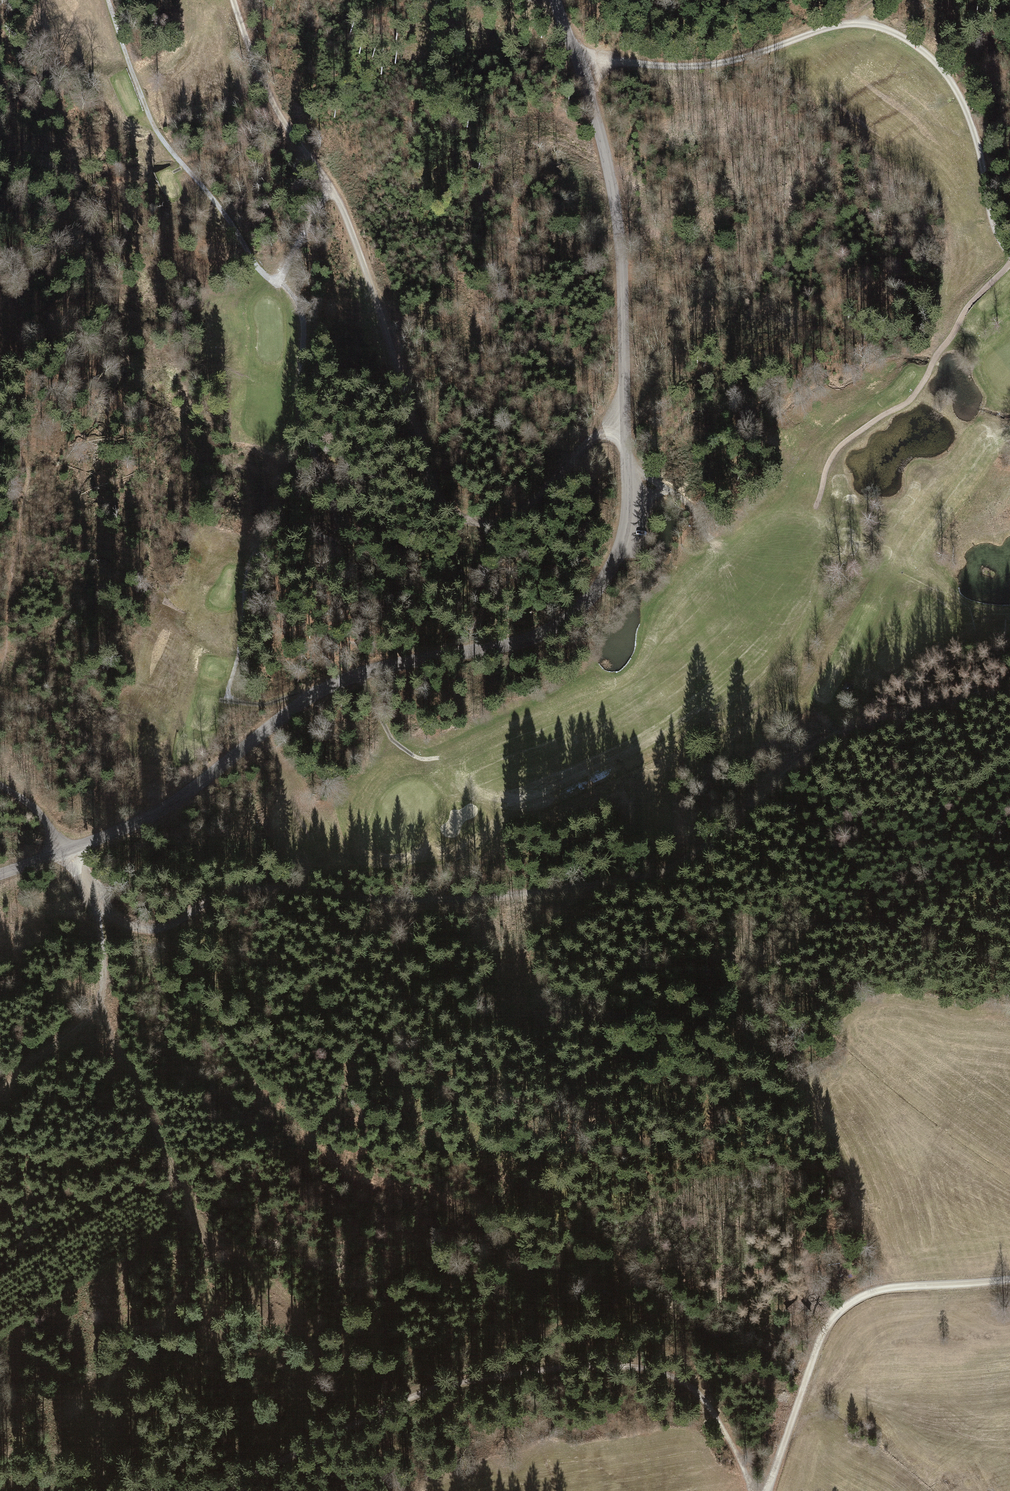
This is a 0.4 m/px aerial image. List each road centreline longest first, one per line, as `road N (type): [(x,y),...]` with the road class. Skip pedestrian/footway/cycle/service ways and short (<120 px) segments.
road 1 (tertiary): [(0,873),(163,809),(343,680),(553,629),(606,576),(627,510),(621,248),(602,140),(556,0)]
road 2 (track): [(1009,694),(956,700),(828,741),(695,856),(623,882),(431,901),(241,889),(169,925),(144,927),(95,908),(64,850)]
road 3 (track): [(625,414),(510,516),(471,522),(445,505),(346,218),(273,104),(233,0)]
road 4 (track): [(232,1490),(424,1390),(555,1368),(641,1367),(700,1394),(756,1490)]
road 5 (track): [(1009,256),(958,93),(928,56),(889,31),(833,27),(696,68),(577,58)]
road 6 (track): [(226,701),(254,552),(280,531),(330,541),(342,535),(302,409),(303,316)]
road 7 (track): [(768,1490),(821,1338),(841,1309),(890,1289),(1009,1279)]
road 8 (track): [(278,280),(261,272),(157,132),(107,0)]
road 9 (track): [(1009,264),(967,308),(910,400),(837,450),(816,508)]
road 10 (track): [(100,1002),(193,1220)]
road 11 (track): [(95,908),(100,1002),(0,1097)]
road 12 (track): [(829,1323),(774,1155)]
road 13 (track): [(359,673),(394,741),(419,759),(439,758)]

